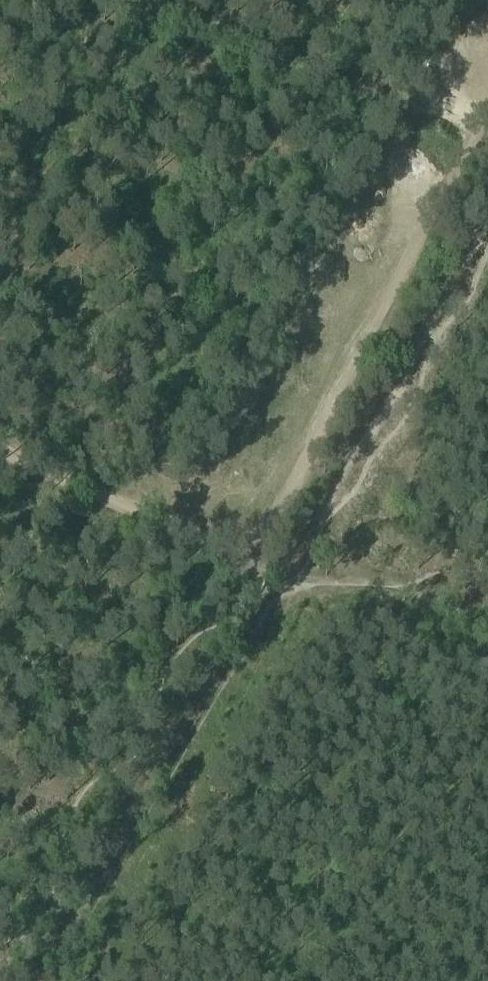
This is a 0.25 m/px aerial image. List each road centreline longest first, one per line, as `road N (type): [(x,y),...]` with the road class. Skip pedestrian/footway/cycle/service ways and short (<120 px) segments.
road 1 (track): [(247,523),(277,506),(303,467),(391,278),(475,134)]
road 2 (track): [(232,618),(38,980)]
road 3 (track): [(146,0),(475,134)]
road 4 (track): [(0,456),(138,514),(207,530),(247,523)]

